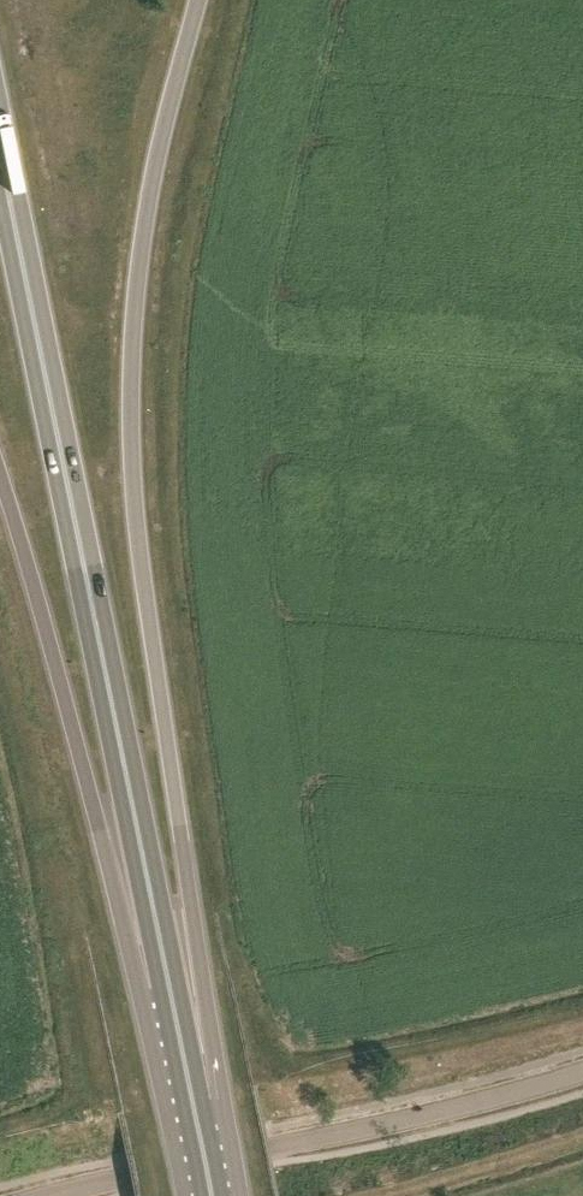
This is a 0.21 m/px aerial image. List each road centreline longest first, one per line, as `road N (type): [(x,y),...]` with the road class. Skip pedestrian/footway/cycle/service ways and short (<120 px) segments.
road 1 (trunk): [(194,1104),(186,897),(142,564),(133,380),(145,227),(200,0)]
road 2 (trunk): [(0,153),(169,985)]
road 3 (trunk): [(0,471),(96,797),(169,985)]
road 4 (unclassified): [(124,1179),(582,1071)]
road 5 (trunk): [(169,985),(194,1104)]

